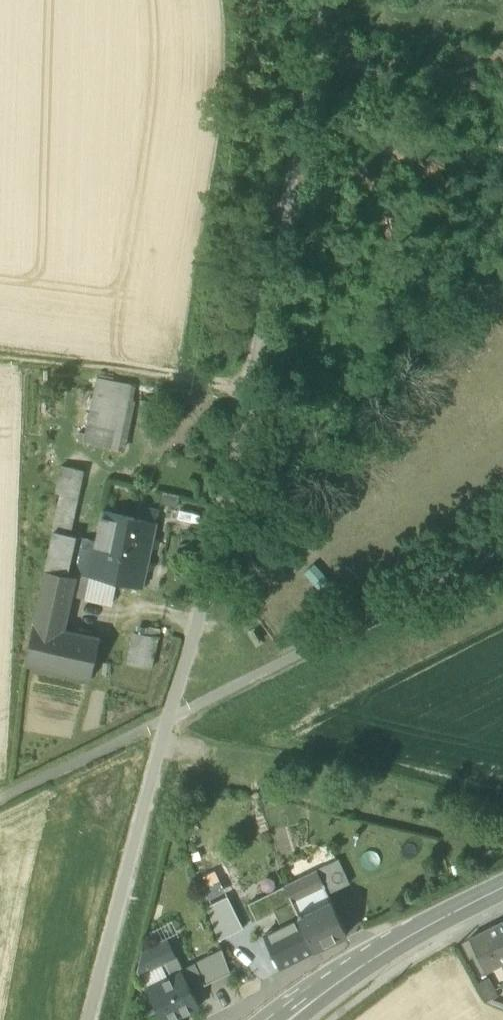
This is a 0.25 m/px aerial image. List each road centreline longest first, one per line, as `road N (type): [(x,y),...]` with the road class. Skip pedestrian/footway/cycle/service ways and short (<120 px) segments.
road 1 (residential): [(94,1019),(252,387),(327,0)]
road 2 (secondary): [(502,887),(377,952),(280,1019)]
road 3 (track): [(252,387),(0,357)]

